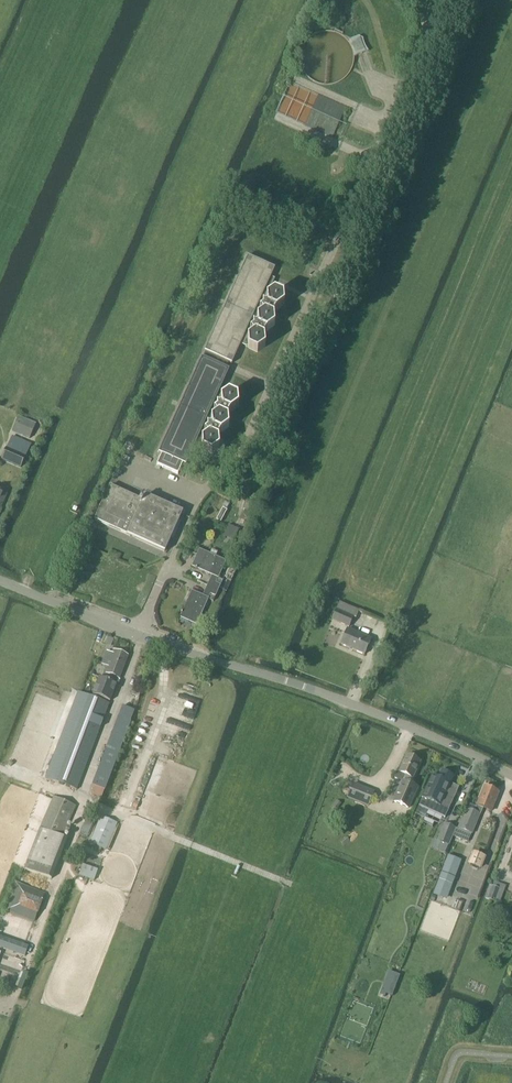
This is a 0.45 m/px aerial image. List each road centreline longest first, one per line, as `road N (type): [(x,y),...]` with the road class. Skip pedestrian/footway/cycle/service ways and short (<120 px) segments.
road 1 (unclassified): [(511,775),(322,694),(0,581)]
road 2 (track): [(423,0),(422,52),(311,296)]

